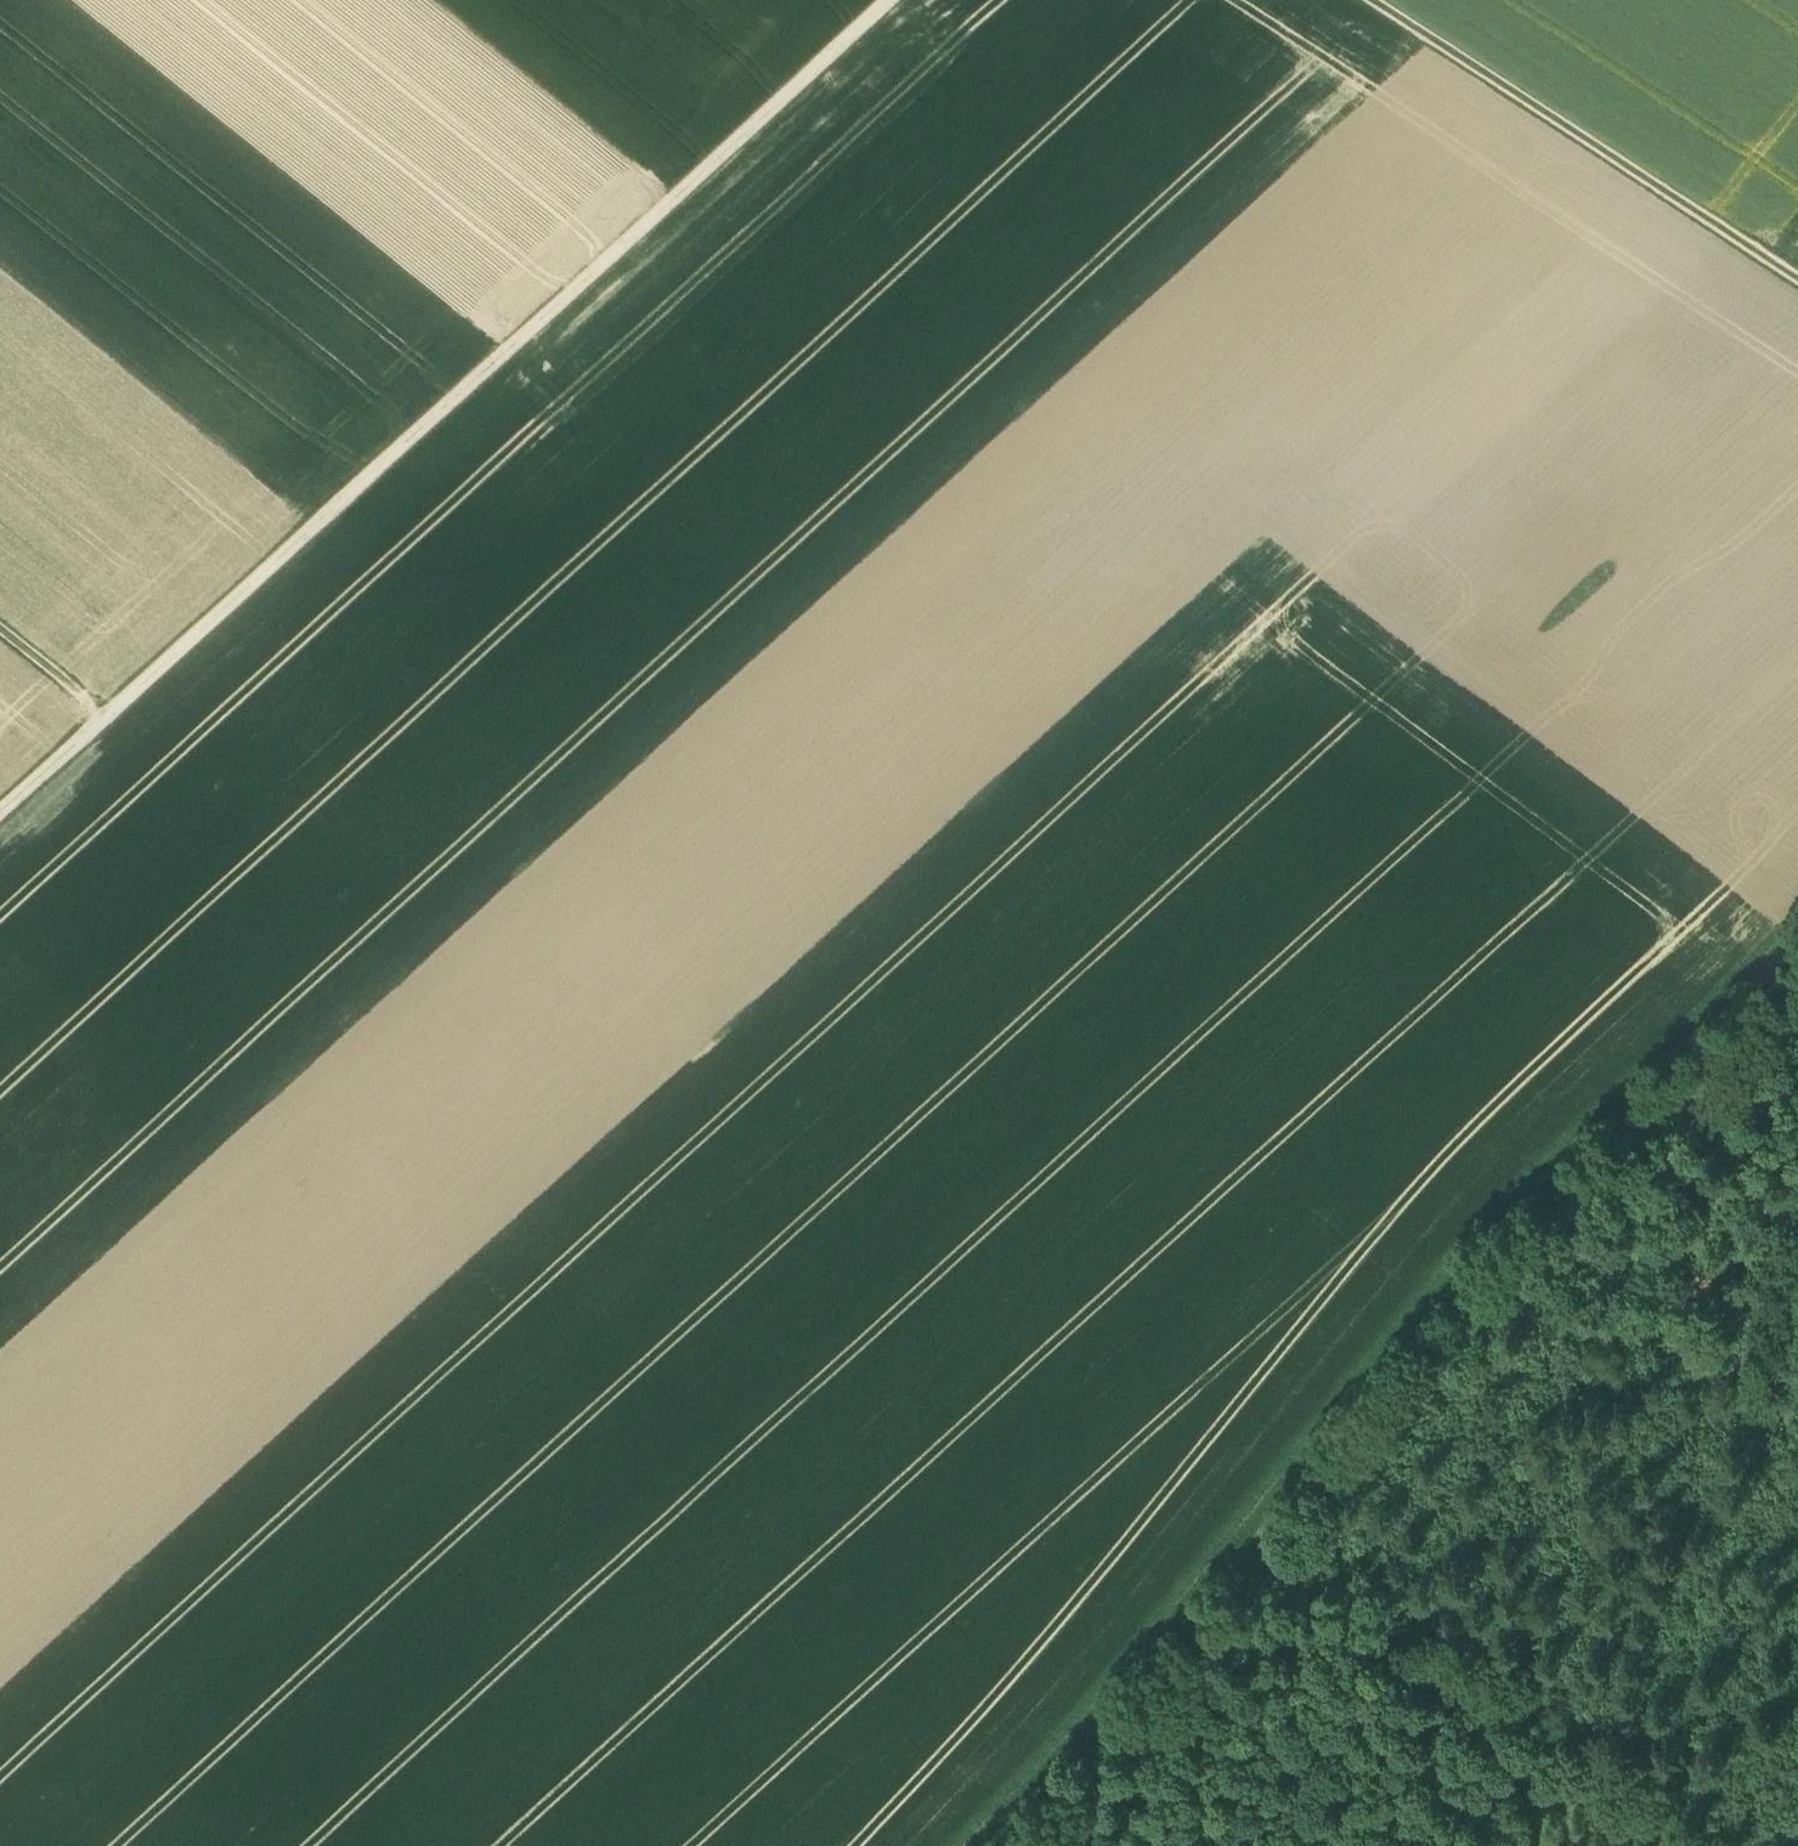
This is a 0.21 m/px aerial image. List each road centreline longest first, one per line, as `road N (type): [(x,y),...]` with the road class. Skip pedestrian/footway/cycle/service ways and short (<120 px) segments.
road 1 (track): [(0,812),(890,0)]
road 2 (track): [(1366,0),(1797,279)]
road 3 (track): [(0,634),(103,718)]

